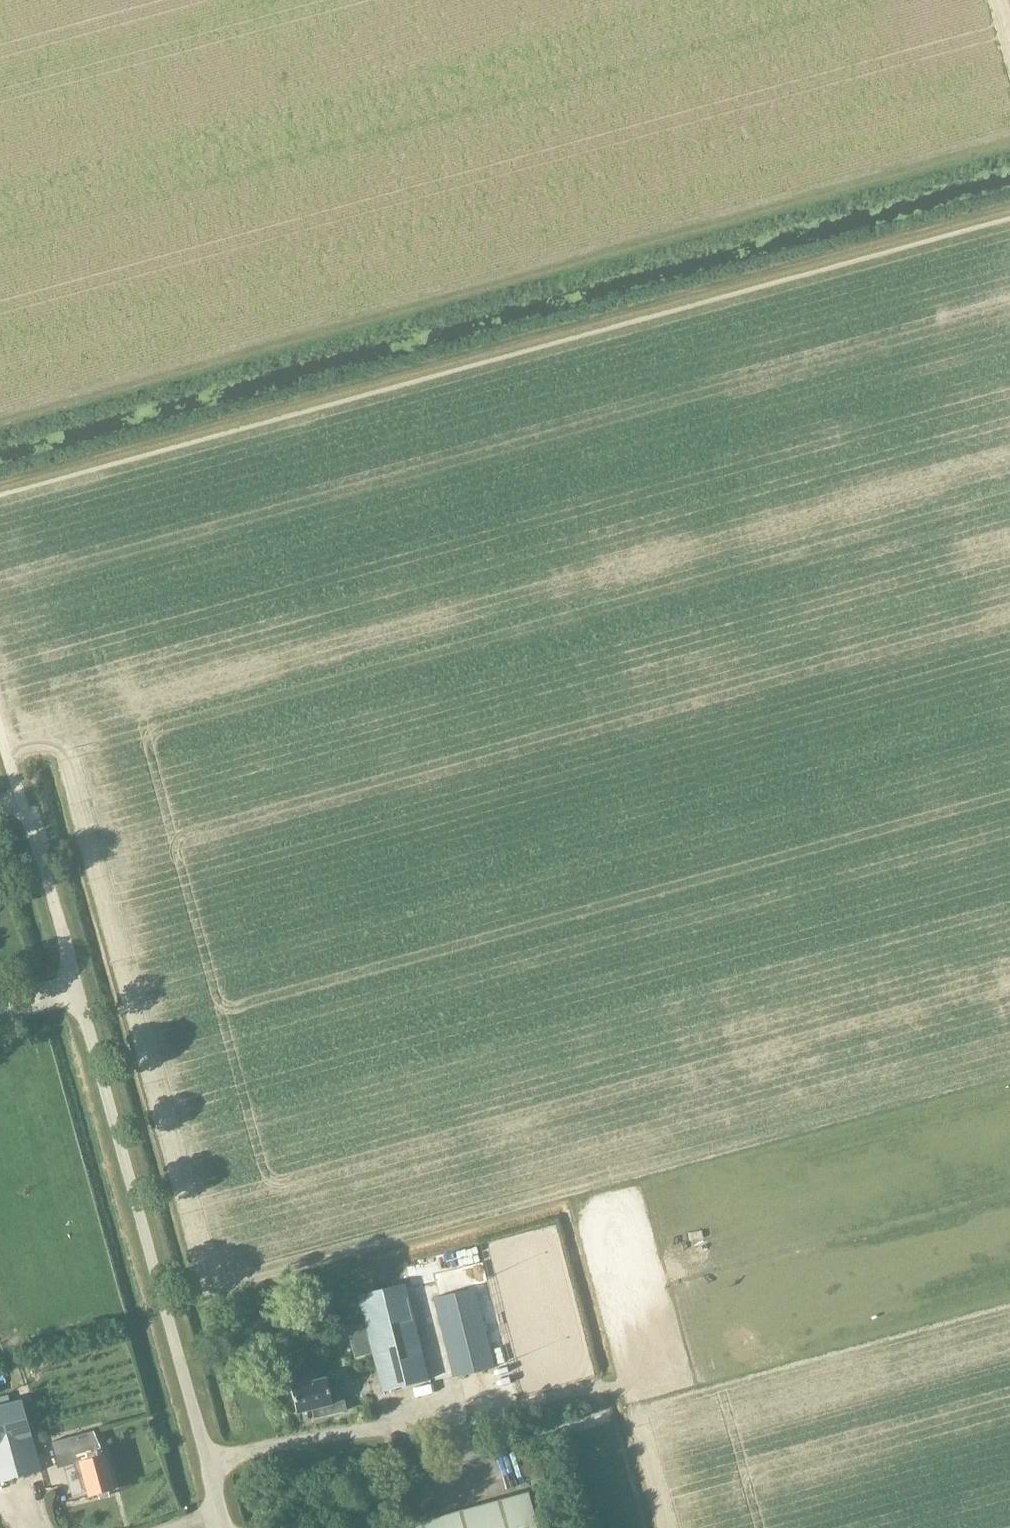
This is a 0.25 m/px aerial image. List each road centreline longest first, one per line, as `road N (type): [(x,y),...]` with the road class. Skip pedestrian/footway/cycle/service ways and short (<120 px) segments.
road 1 (unclassified): [(224,1527),(67,953)]

